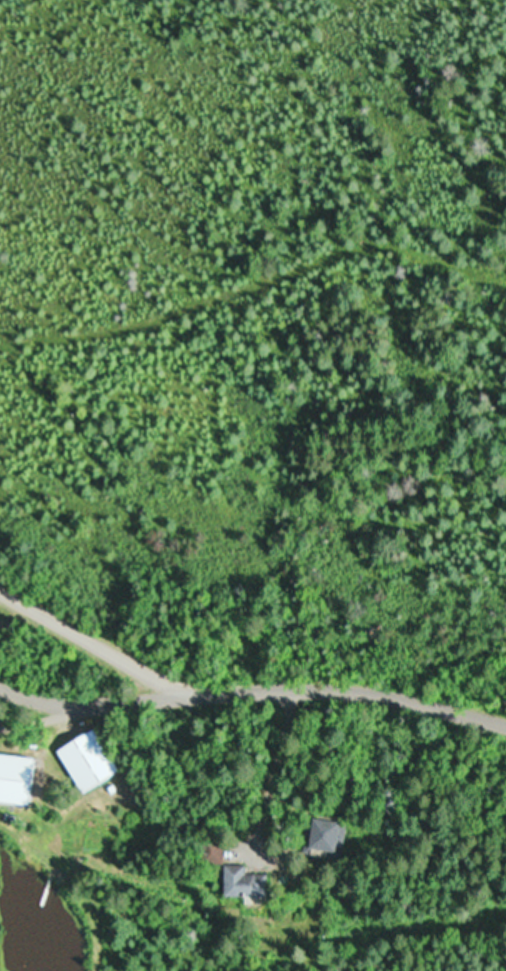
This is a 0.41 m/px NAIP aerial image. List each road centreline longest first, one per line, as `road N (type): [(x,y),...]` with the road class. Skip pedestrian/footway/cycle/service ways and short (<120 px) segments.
road 1 (residential): [(505,722),(330,687),(95,699),(0,682)]

